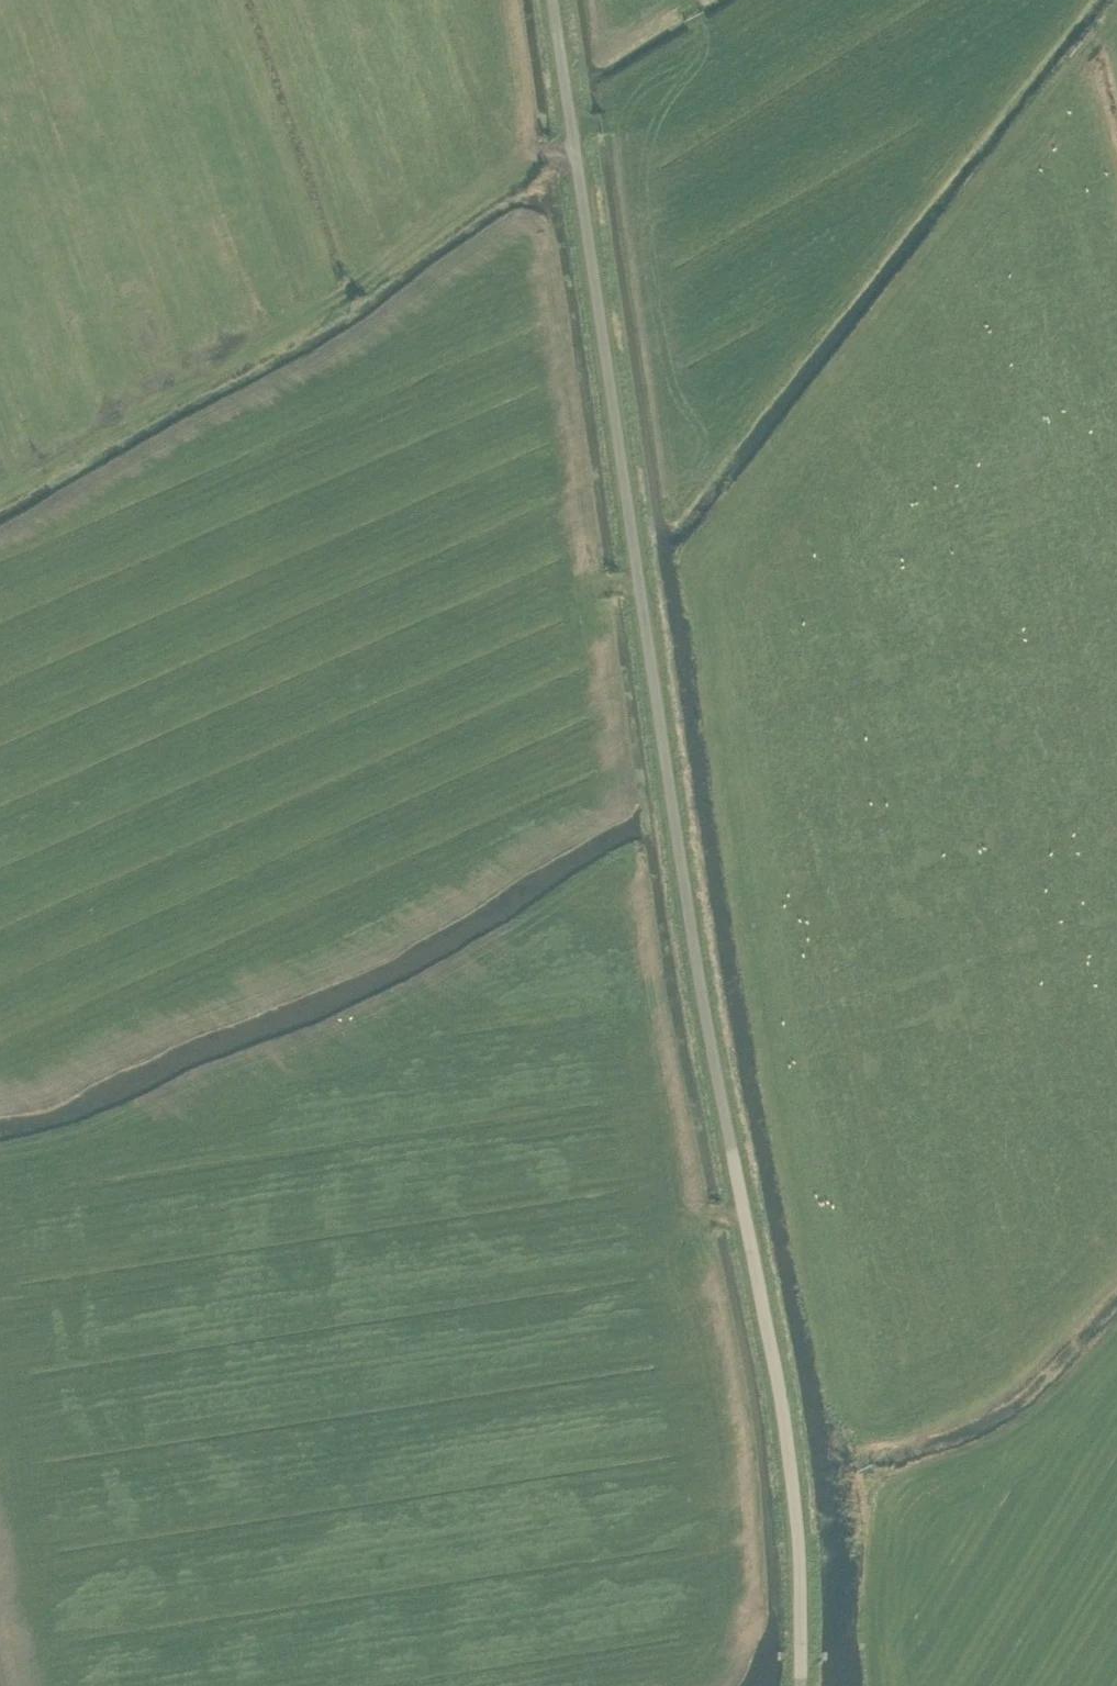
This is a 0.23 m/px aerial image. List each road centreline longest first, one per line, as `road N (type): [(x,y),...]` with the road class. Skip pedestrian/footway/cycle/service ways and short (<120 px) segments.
road 1 (unclassified): [(801,1685),(789,1441),(698,963),(554,0)]

